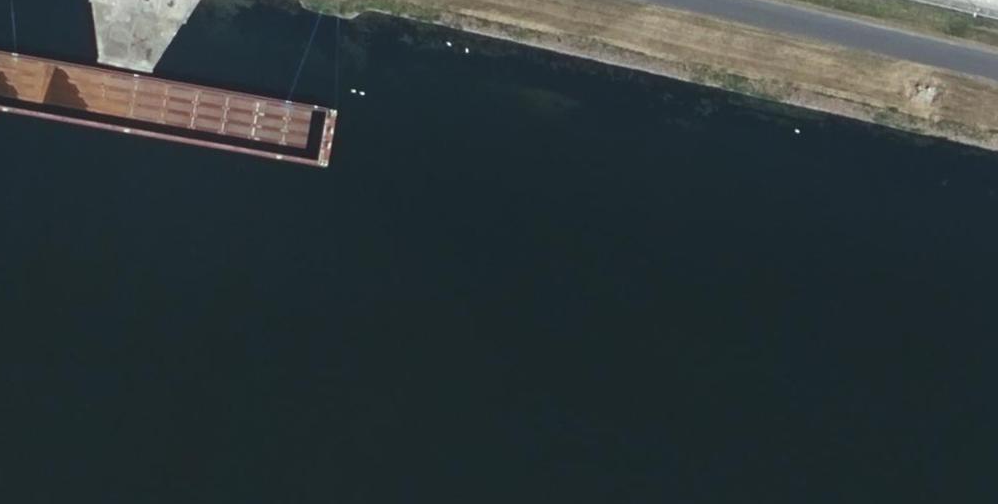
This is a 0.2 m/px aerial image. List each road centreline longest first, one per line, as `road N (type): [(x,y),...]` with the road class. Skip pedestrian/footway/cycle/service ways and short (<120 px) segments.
road 1 (unclassified): [(707,0),(997,66)]

